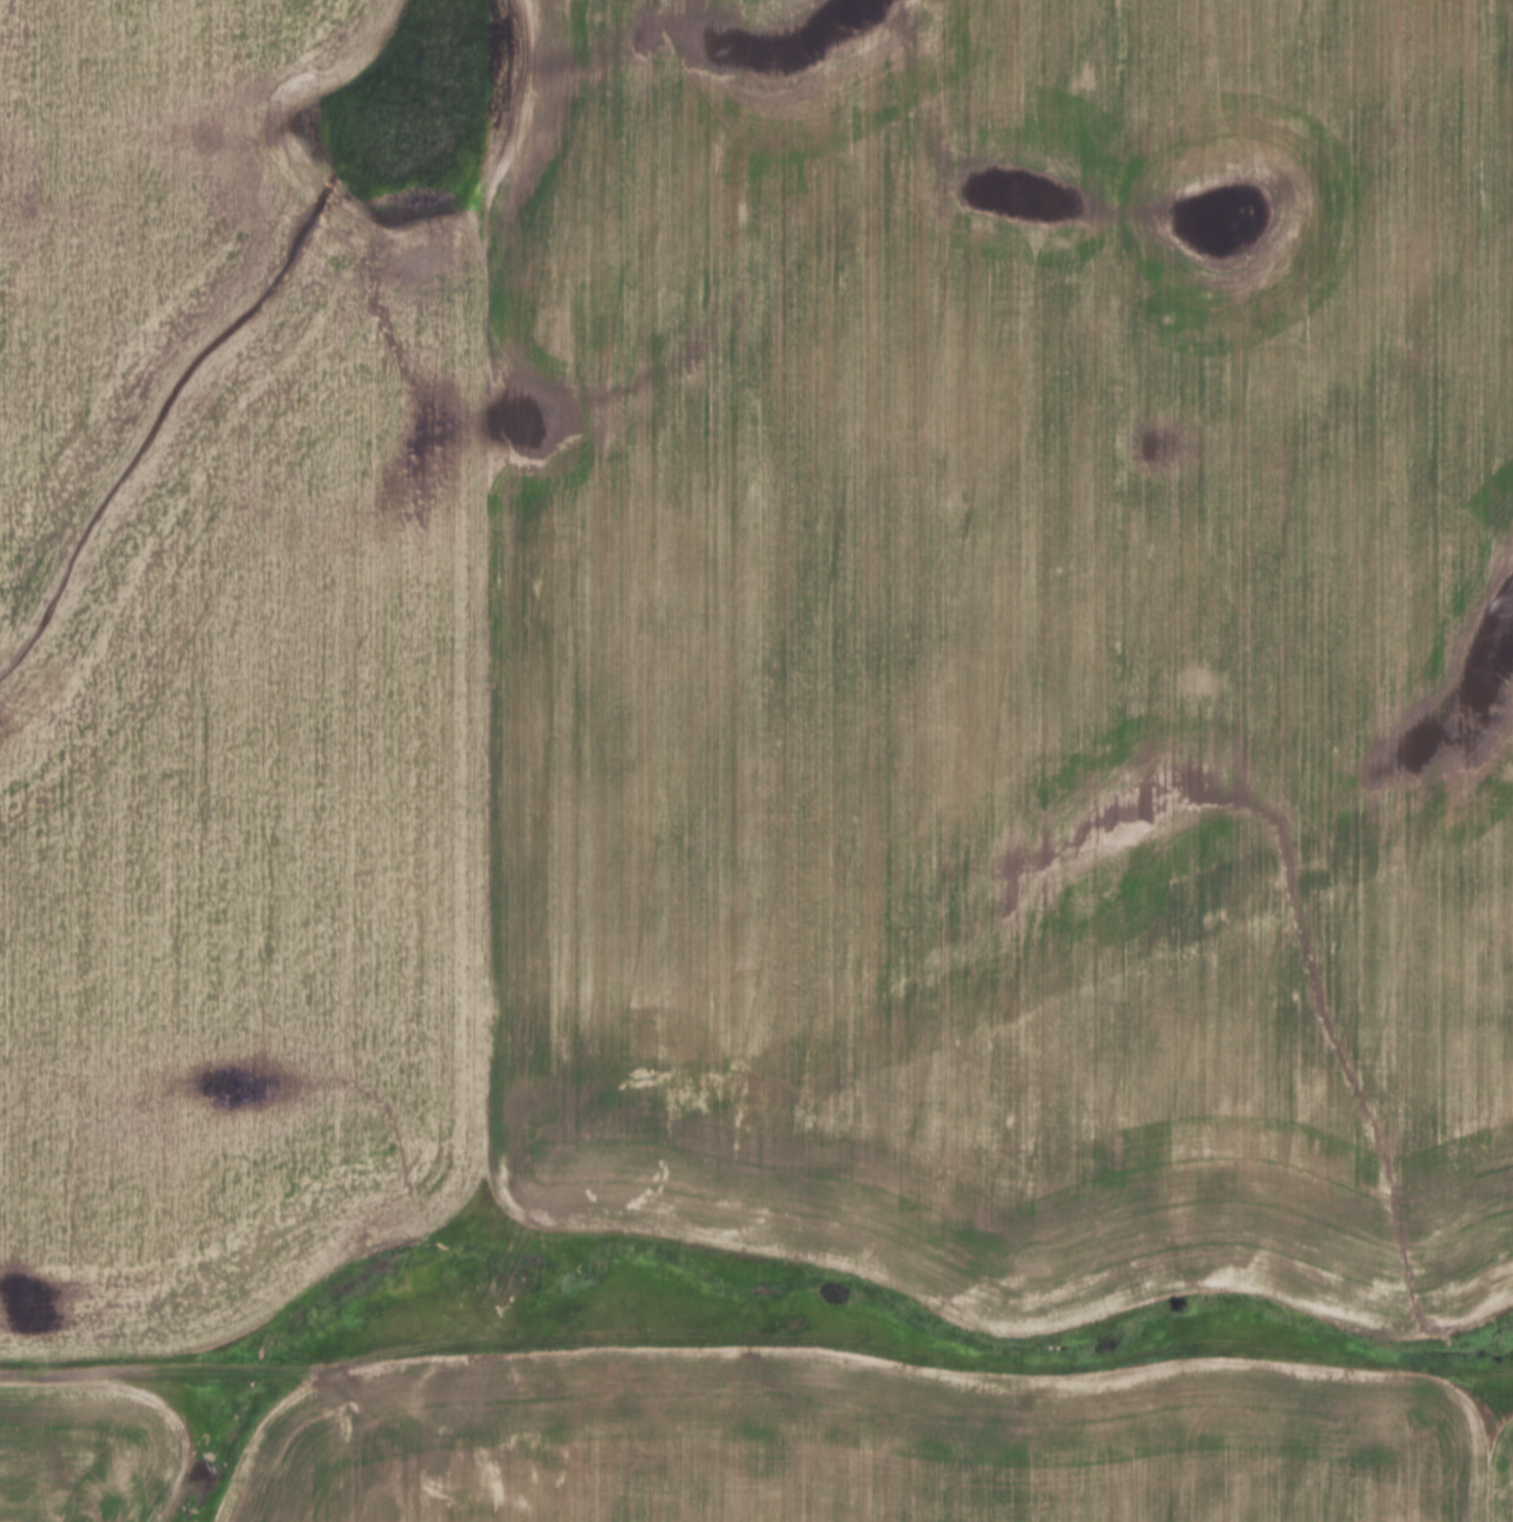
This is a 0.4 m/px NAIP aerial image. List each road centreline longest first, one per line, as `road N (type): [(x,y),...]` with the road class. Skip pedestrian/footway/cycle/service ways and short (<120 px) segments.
road 1 (track): [(0,1368),(312,1367),(410,1344),(662,1326),(880,1338),(1036,1371),(1118,1364),(1209,1338),(1512,1377)]

